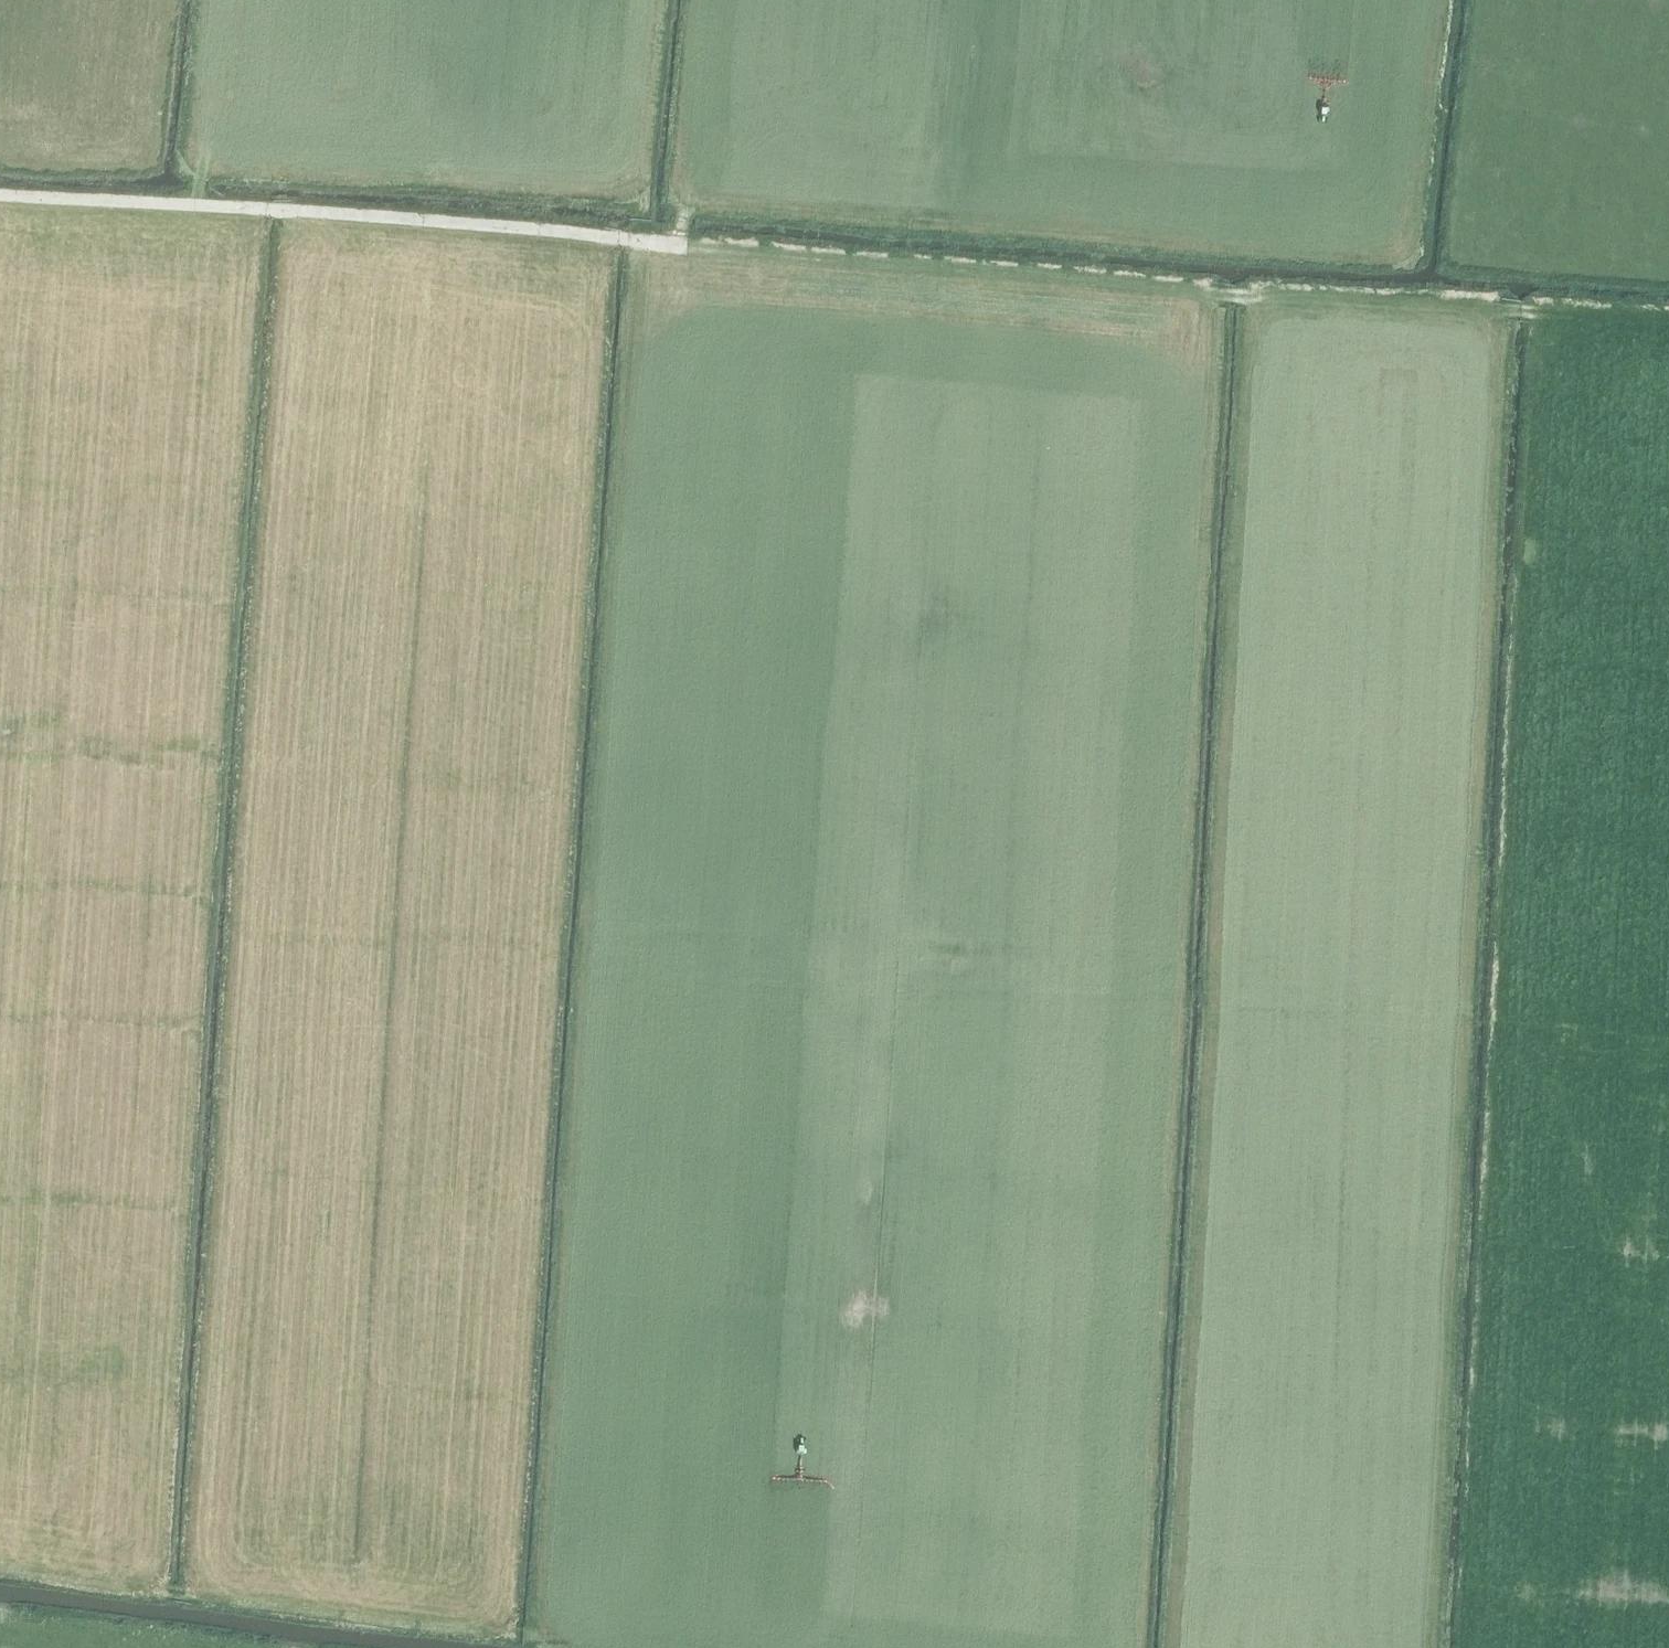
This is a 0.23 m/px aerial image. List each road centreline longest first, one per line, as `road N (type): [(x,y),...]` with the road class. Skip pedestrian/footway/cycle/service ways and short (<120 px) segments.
road 1 (track): [(680,243),(1255,300),(1668,322)]

